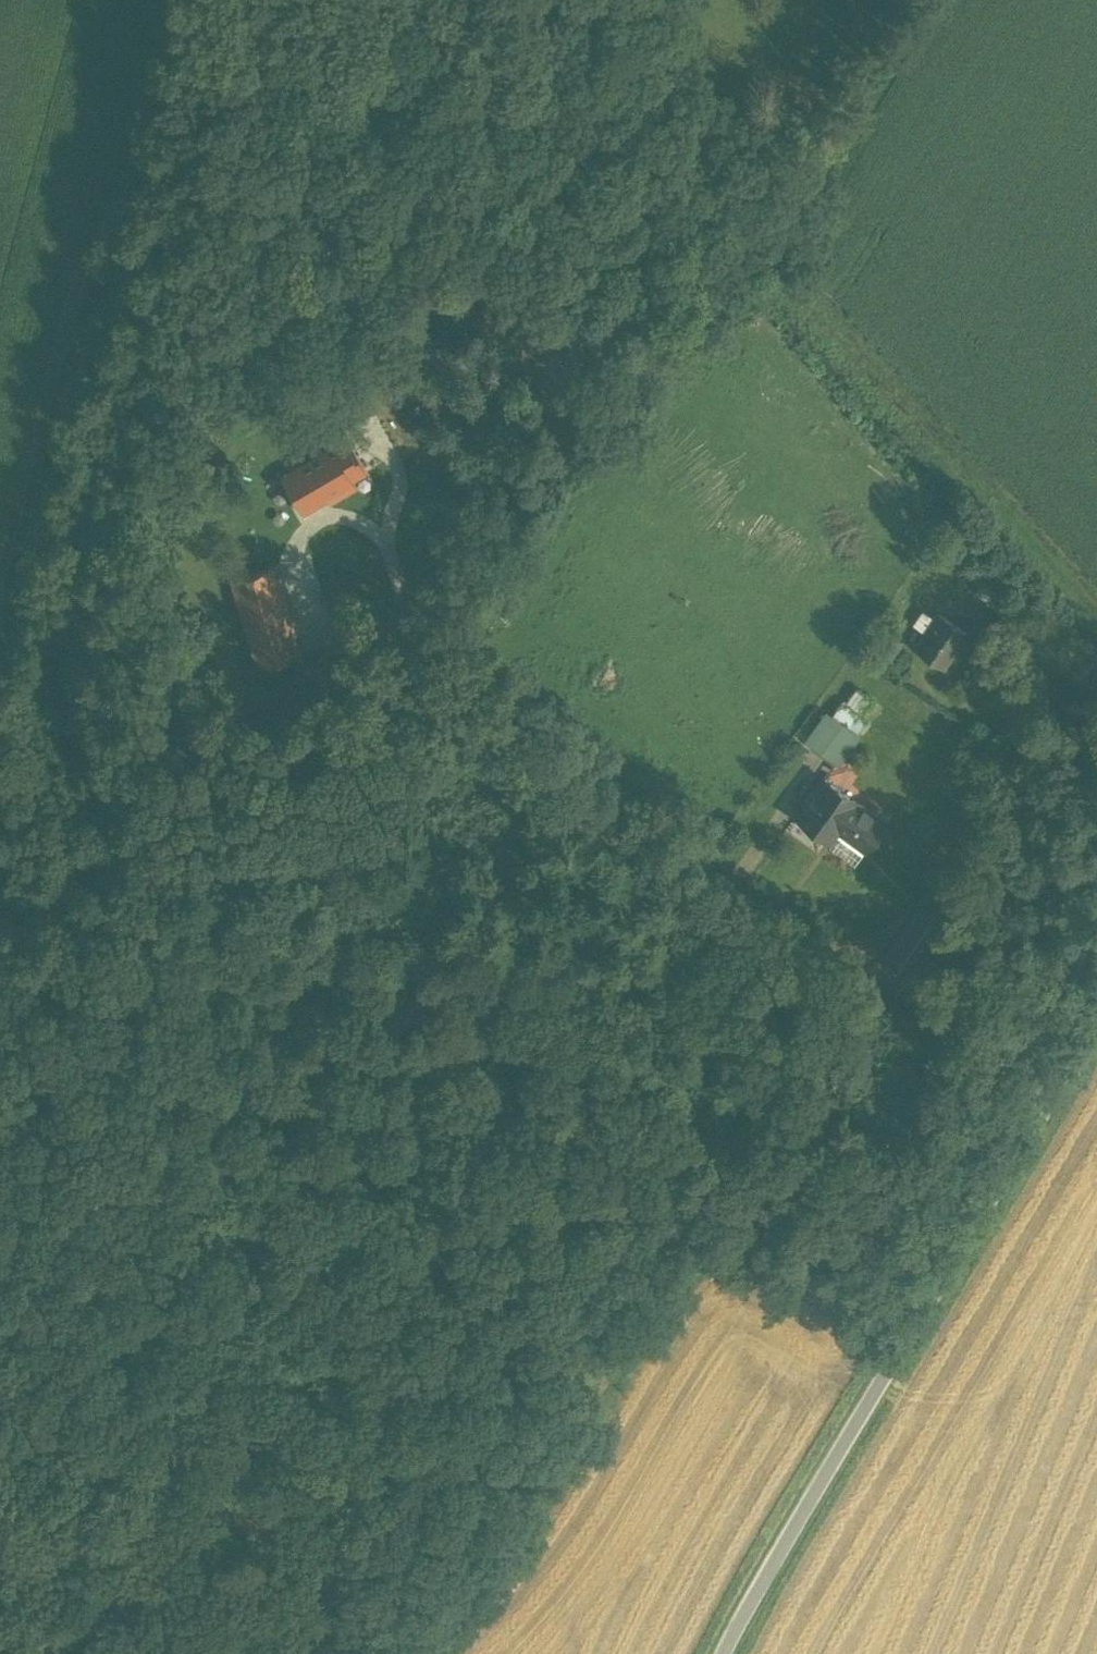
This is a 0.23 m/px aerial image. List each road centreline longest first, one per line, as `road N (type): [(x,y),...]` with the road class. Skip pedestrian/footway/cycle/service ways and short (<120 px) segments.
road 1 (track): [(647,0),(651,332),(523,501),(380,622)]
road 2 (unclassified): [(1096,1025),(726,1653)]
road 3 (track): [(0,923),(72,883),(190,775),(380,622)]

